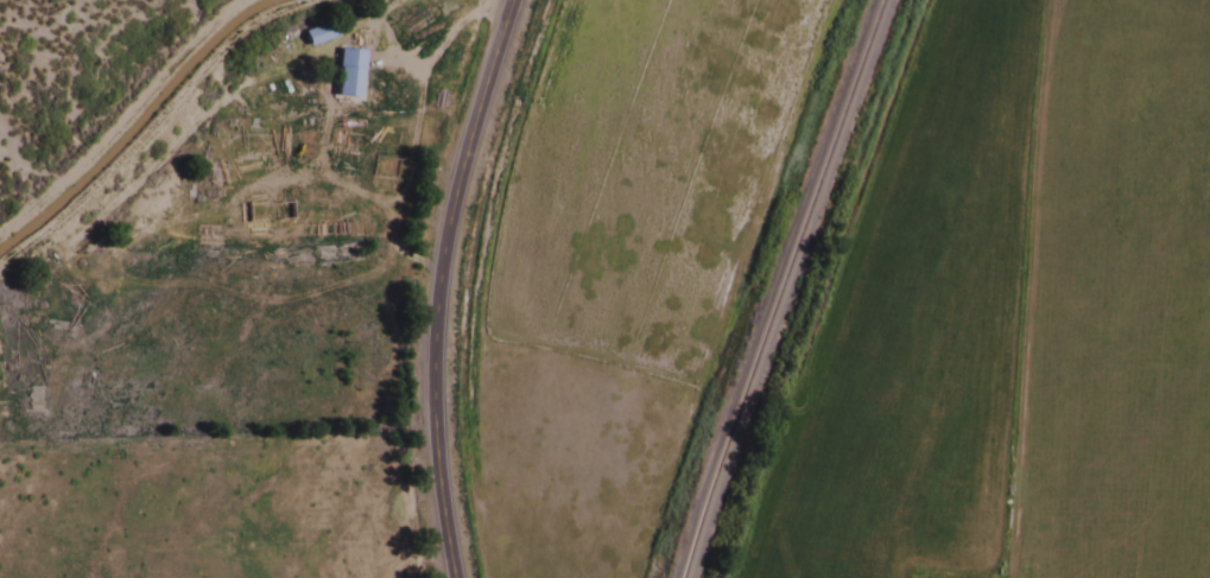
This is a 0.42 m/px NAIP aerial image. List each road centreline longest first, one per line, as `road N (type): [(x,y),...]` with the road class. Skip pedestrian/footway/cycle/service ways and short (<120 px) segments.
road 1 (secondary): [(441,577),(426,477),(422,305),(451,152),(498,0)]

